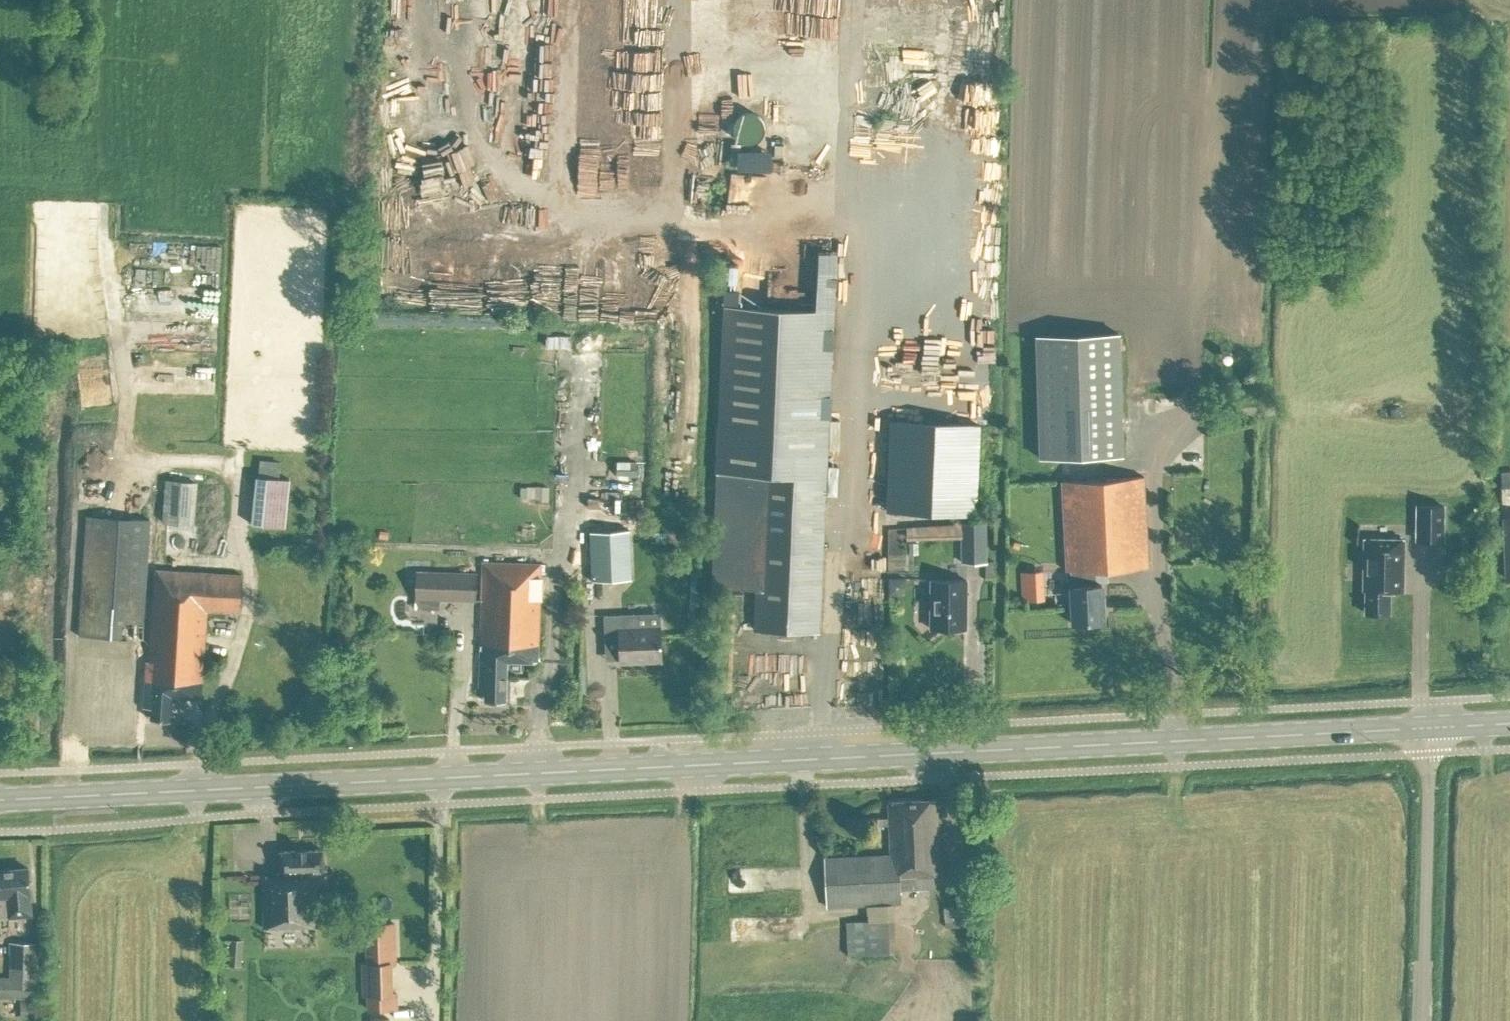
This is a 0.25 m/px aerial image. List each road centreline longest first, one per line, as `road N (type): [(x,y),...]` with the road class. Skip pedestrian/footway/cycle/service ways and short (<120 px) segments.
road 1 (primary): [(0,799),(1430,727)]
road 2 (unclassified): [(1424,1020),(1430,727)]

